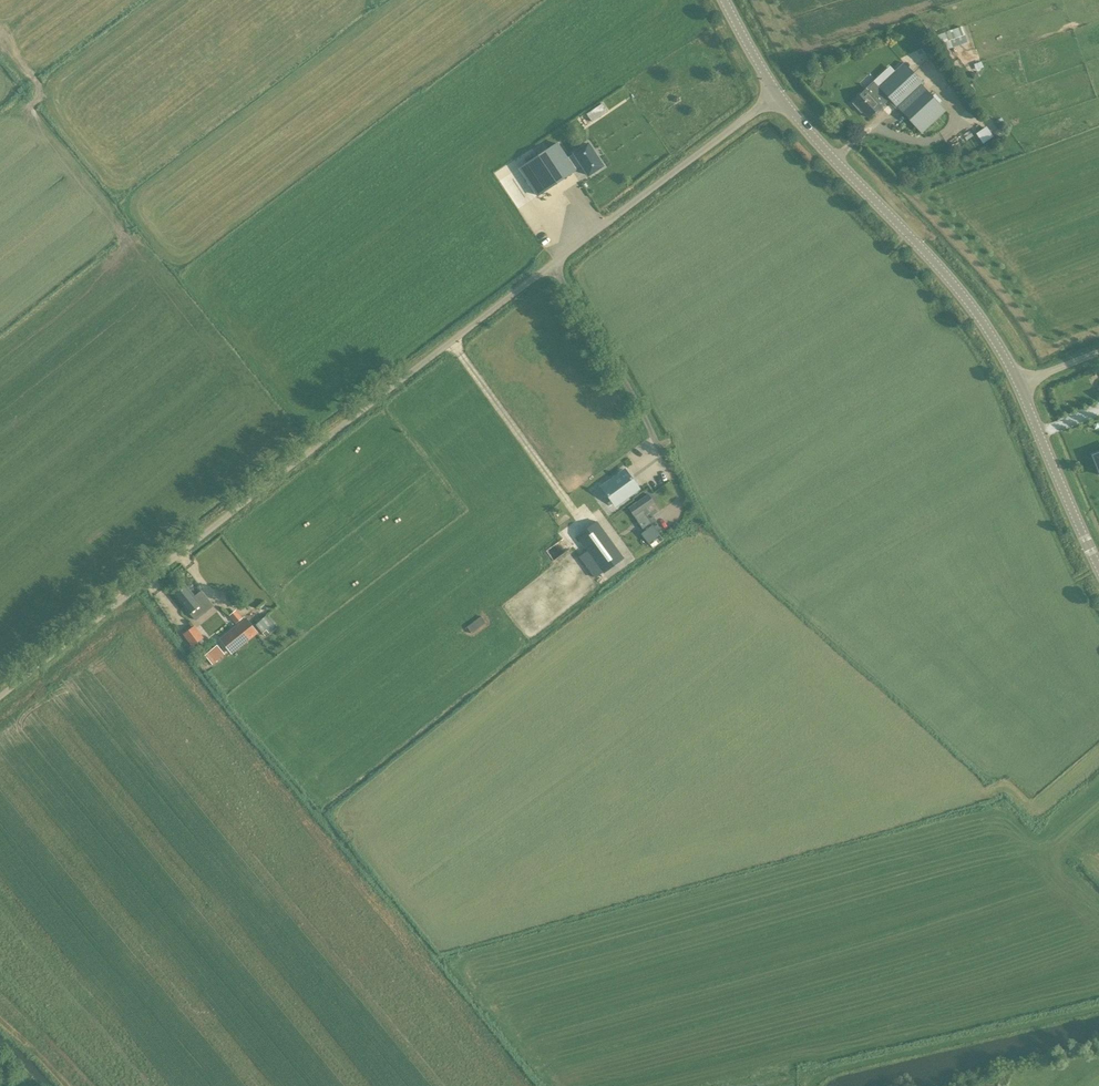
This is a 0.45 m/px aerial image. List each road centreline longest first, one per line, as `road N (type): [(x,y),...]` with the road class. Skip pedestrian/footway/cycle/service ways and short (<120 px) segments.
road 1 (unclassified): [(0,695),(778,93)]
road 2 (tertiary): [(1020,384),(955,285),(778,93)]
road 3 (track): [(815,1085),(854,1065),(1098,1009)]
road 4 (tertiary): [(1098,567),(1020,384)]

